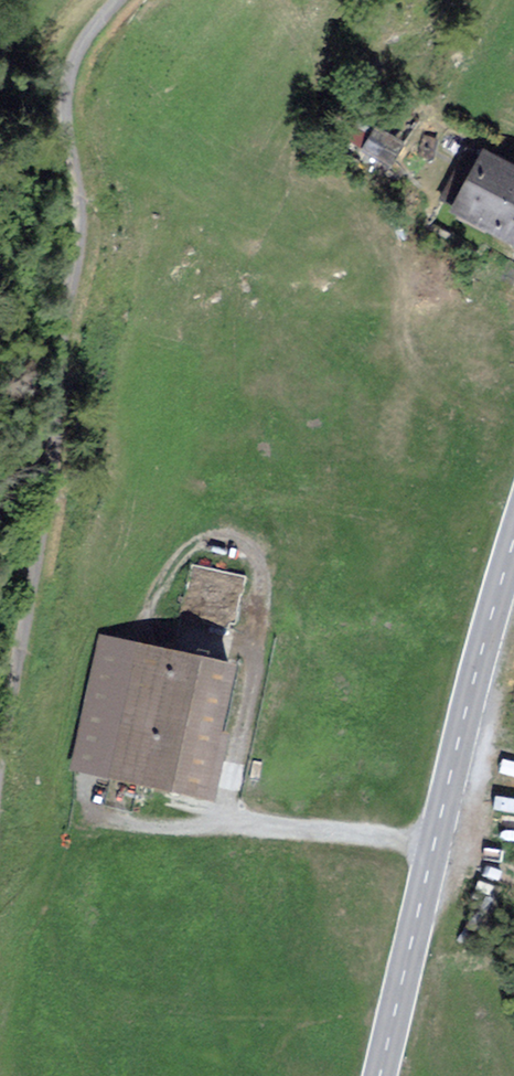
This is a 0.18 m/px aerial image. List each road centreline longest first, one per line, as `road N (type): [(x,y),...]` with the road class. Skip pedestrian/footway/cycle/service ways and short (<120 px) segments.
road 1 (track): [(0,792),(80,223),(66,94),(86,39),(120,0)]
road 2 (tertiary): [(513,552),(480,661),(381,1075)]

